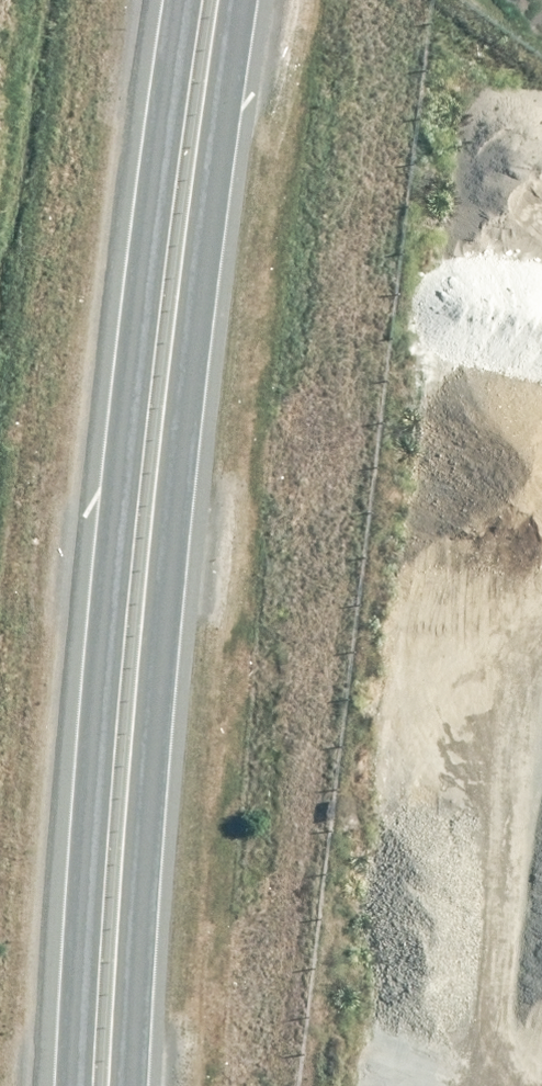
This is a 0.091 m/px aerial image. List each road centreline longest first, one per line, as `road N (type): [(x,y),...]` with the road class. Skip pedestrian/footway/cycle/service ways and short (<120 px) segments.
road 1 (trunk): [(246,0),(140,780),(137,1085)]
road 2 (trunk): [(76,1085),(88,835),(147,245),(186,0)]

